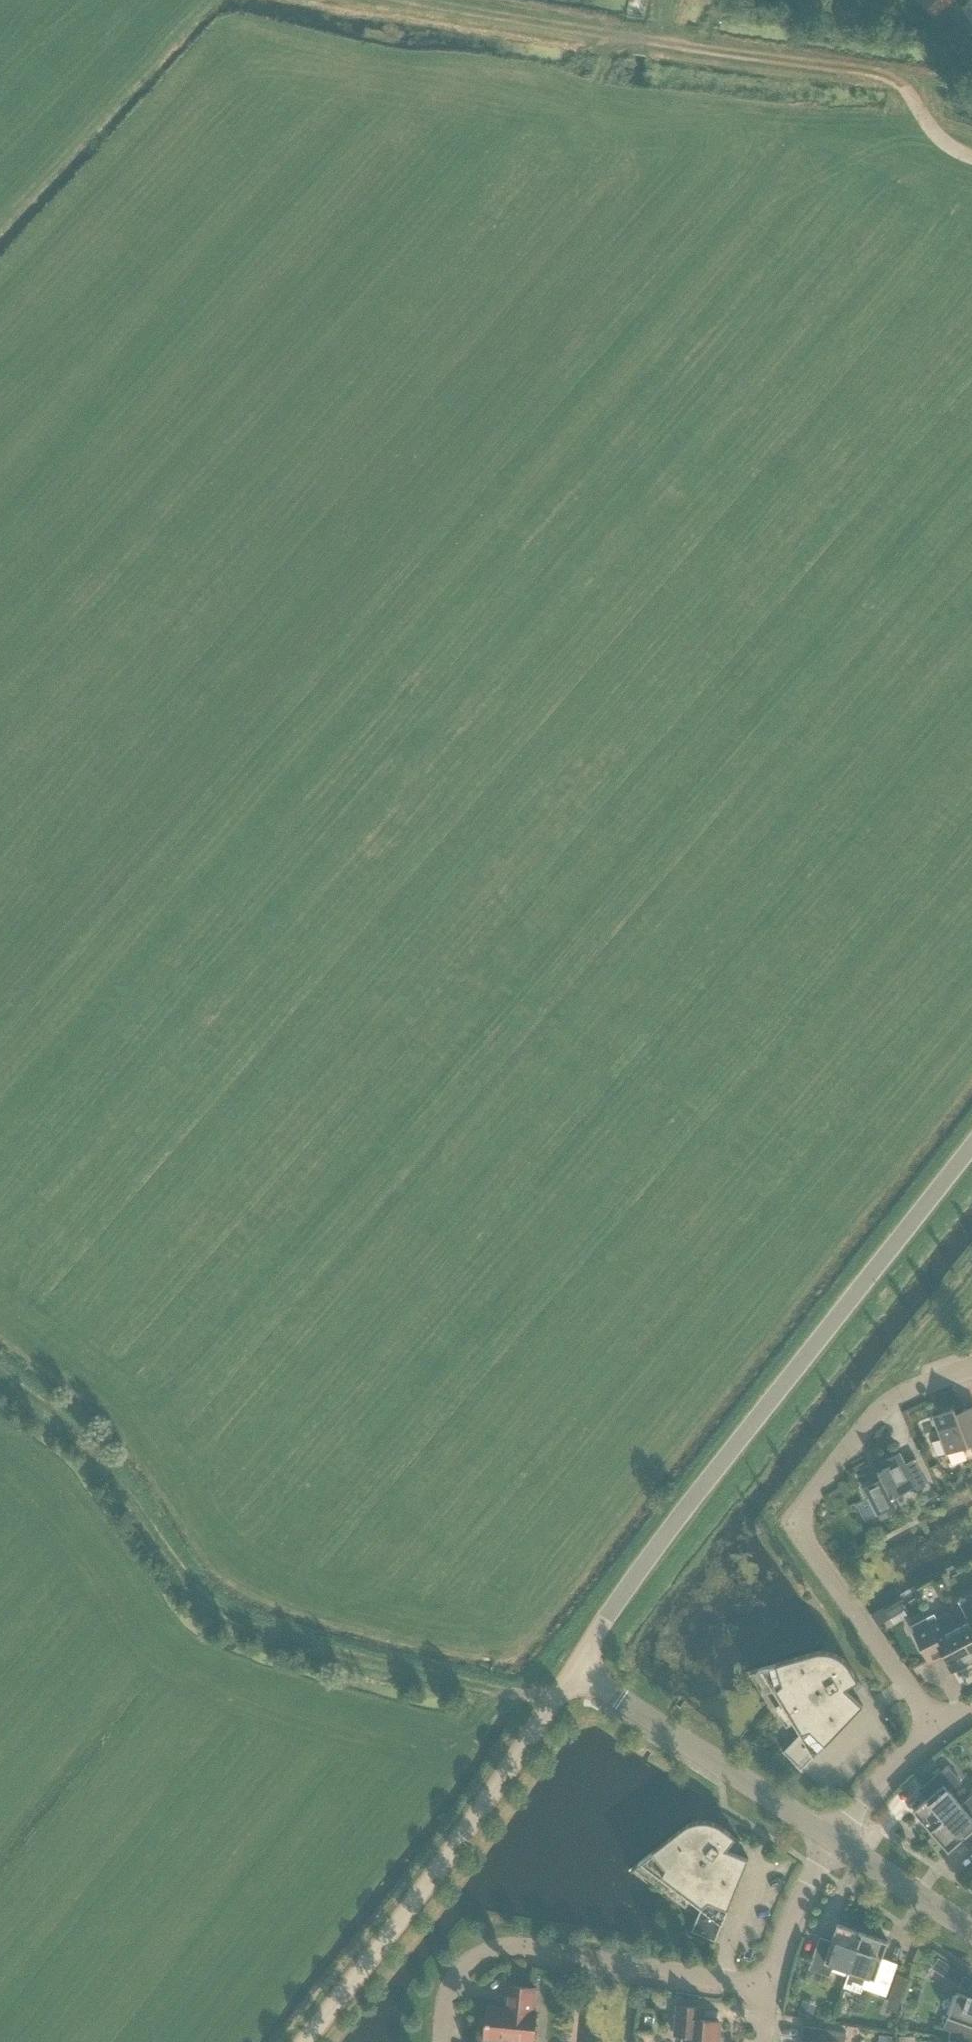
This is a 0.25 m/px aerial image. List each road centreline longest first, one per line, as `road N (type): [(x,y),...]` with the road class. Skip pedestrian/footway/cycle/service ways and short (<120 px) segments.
road 1 (track): [(554,1703),(325,1654),(233,1623),(204,1605),(96,1458),(0,1381)]
road 2 (tertiary): [(576,1672),(681,1515),(971,1146)]
road 3 (residential): [(937,1727),(807,1545),(804,1507),(886,1405),(971,1368)]
road 4 (tertiary): [(304,2041),(576,1672)]
road 5 (residential): [(443,2041),(445,2005),(459,1973),(500,1946),(768,1985)]
road 6 (residential): [(833,1838),(576,1672)]
road 7 (residential): [(971,1930),(833,1838)]
road 8 (residential): [(768,1985),(833,1838)]
road 9 (residential): [(833,1838),(937,1727)]

